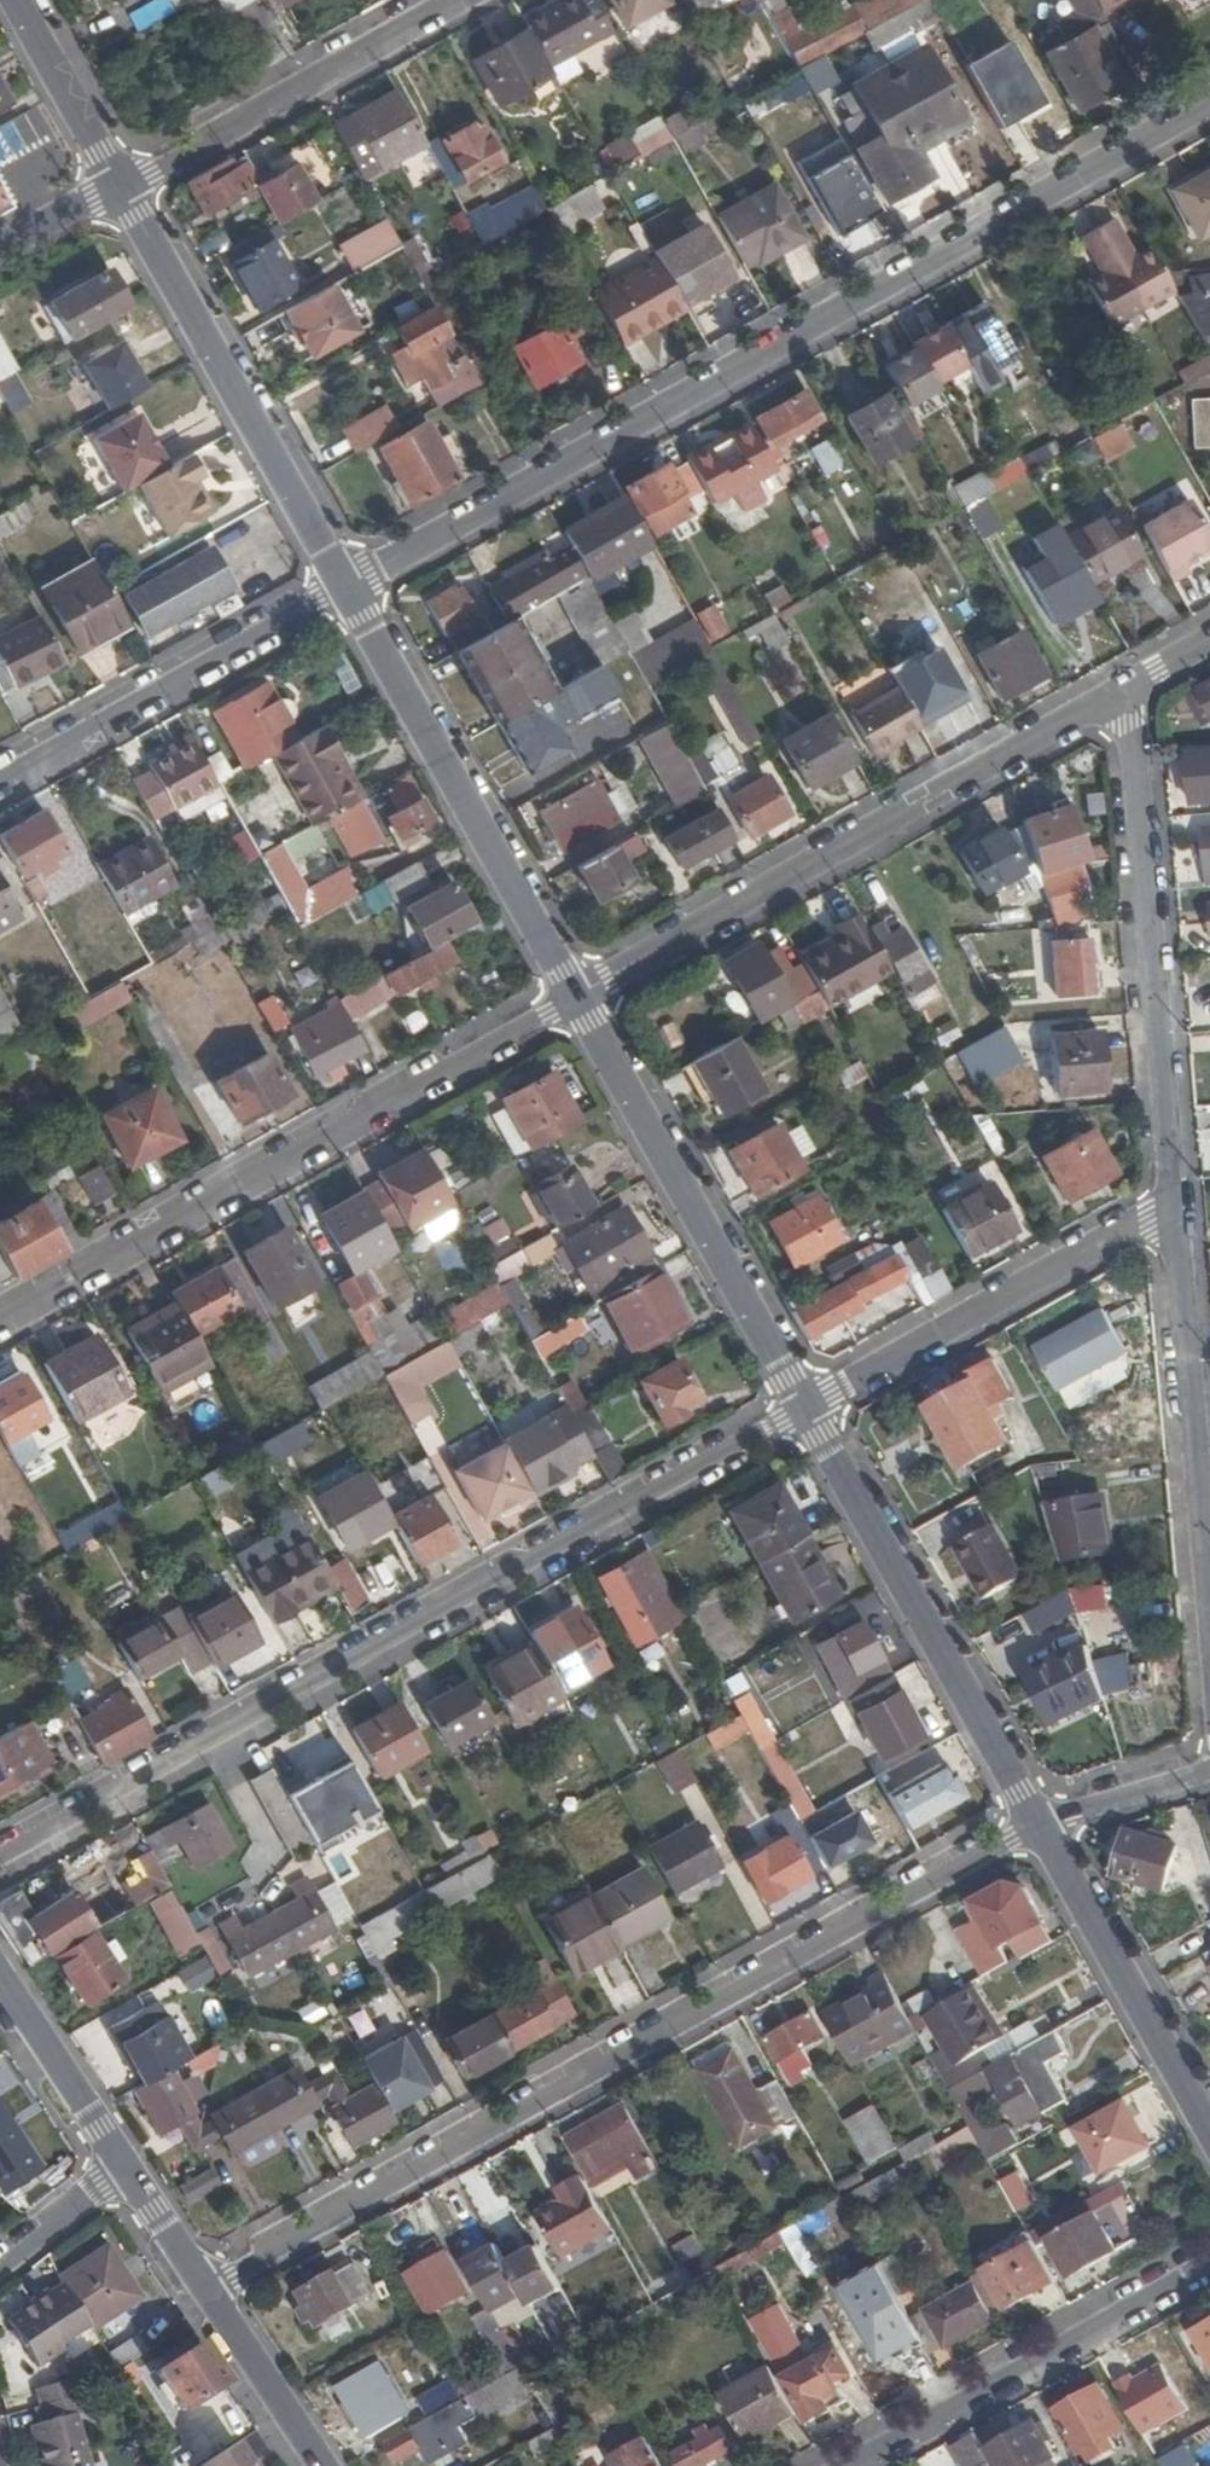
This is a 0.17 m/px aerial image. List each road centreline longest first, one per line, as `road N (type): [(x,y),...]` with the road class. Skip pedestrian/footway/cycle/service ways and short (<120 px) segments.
road 1 (residential): [(1209,103),(345,586)]
road 2 (residential): [(1038,1823),(206,2291)]
road 3 (residential): [(806,1407),(0,1860)]
road 4 (residential): [(575,997),(0,1319)]
road 5 (residential): [(1118,693),(575,997)]
road 6 (residential): [(1171,1216),(1148,757),(1118,693)]
road 7 (residential): [(806,1407),(1038,1823)]
road 8 (residential): [(345,586),(575,997)]
road 9 (residential): [(575,997),(806,1407)]
road 10 (residential): [(121,189),(345,586)]
road 11 (residential): [(841,2465),(1209,2260)]
road 12 (residential): [(1171,1216),(806,1407)]
road 13 (residential): [(1209,1619),(1171,1216)]
road 14 (residential): [(0,779),(345,586)]
road 15 (residential): [(121,189),(461,0)]
road 16 (residential): [(1038,1823),(1209,2132)]
road 17 (tertiary): [(126,2167),(0,1978)]
road 18 (residential): [(19,0),(121,189)]
road 19 (tertiary): [(320,2465),(206,2291)]
road 20 (residential): [(1209,1770),(1038,1823)]
road 21 (residential): [(0,2261),(126,2167)]
road 22 (tertiary): [(206,2291),(126,2167)]
road 23 (residential): [(121,189),(0,251)]

